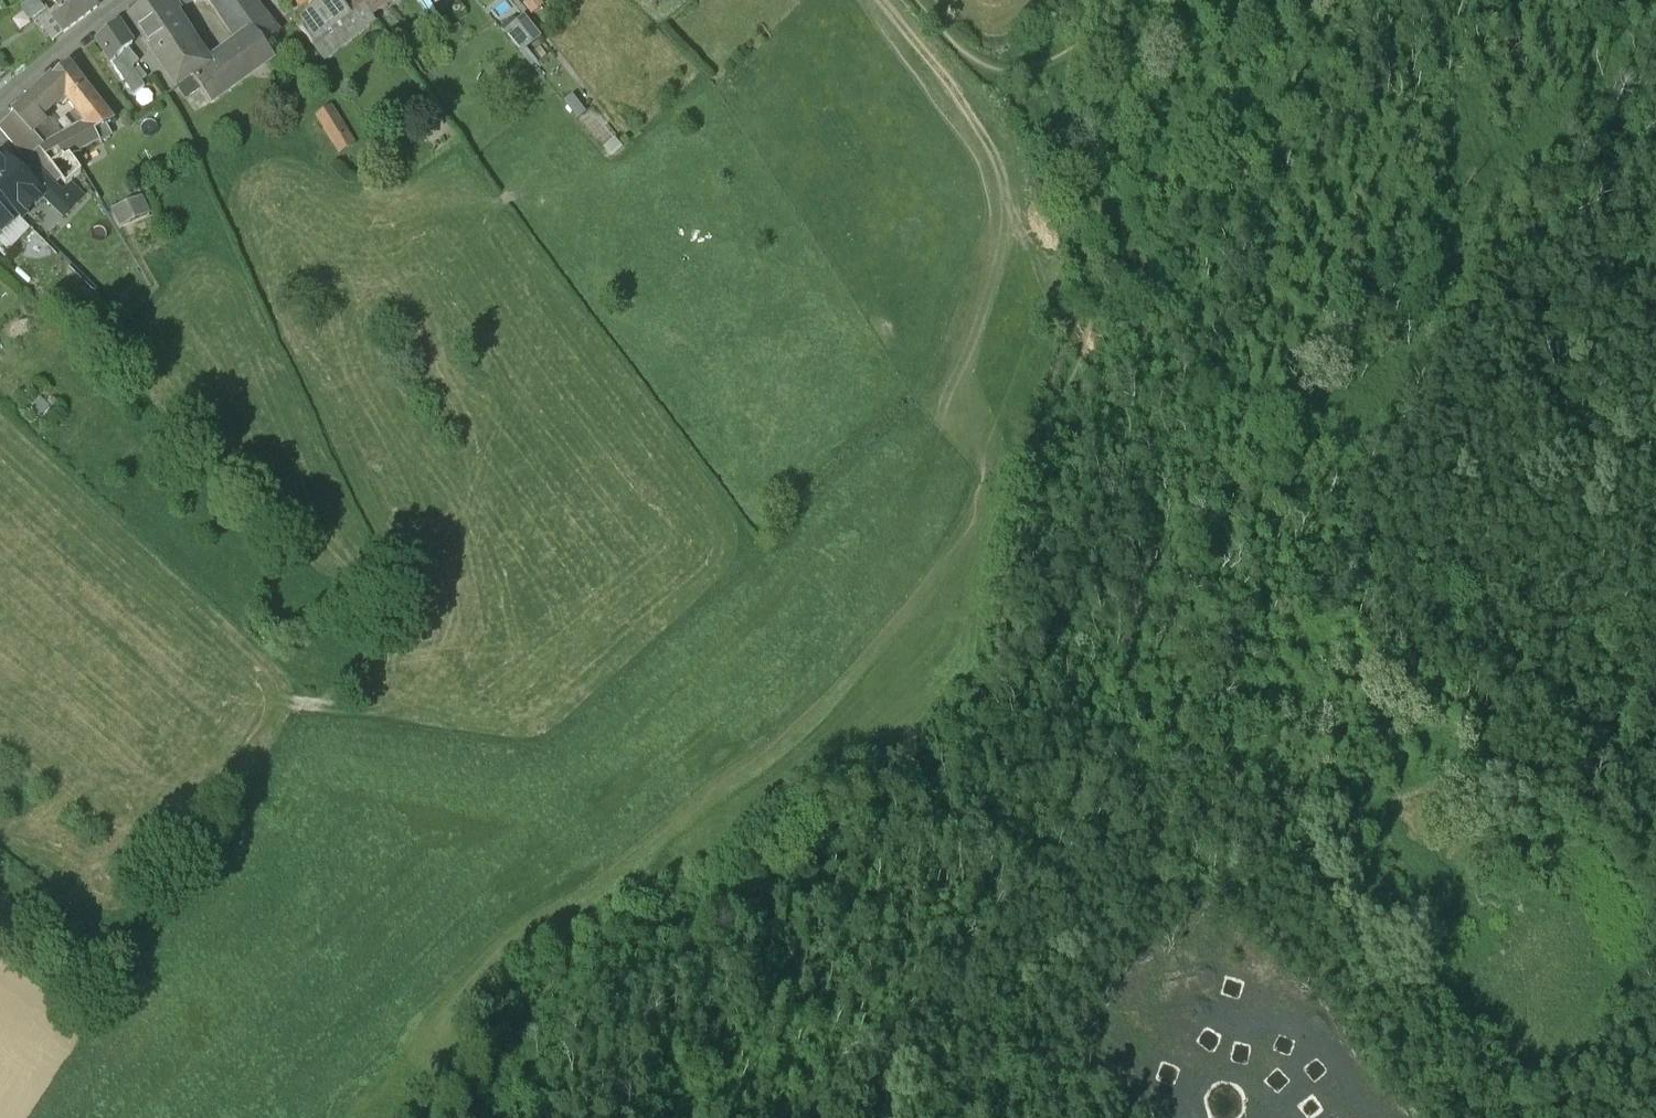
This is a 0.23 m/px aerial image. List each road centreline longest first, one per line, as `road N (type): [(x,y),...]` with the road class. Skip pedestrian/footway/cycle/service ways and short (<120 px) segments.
road 1 (residential): [(0,99),(123,0)]

